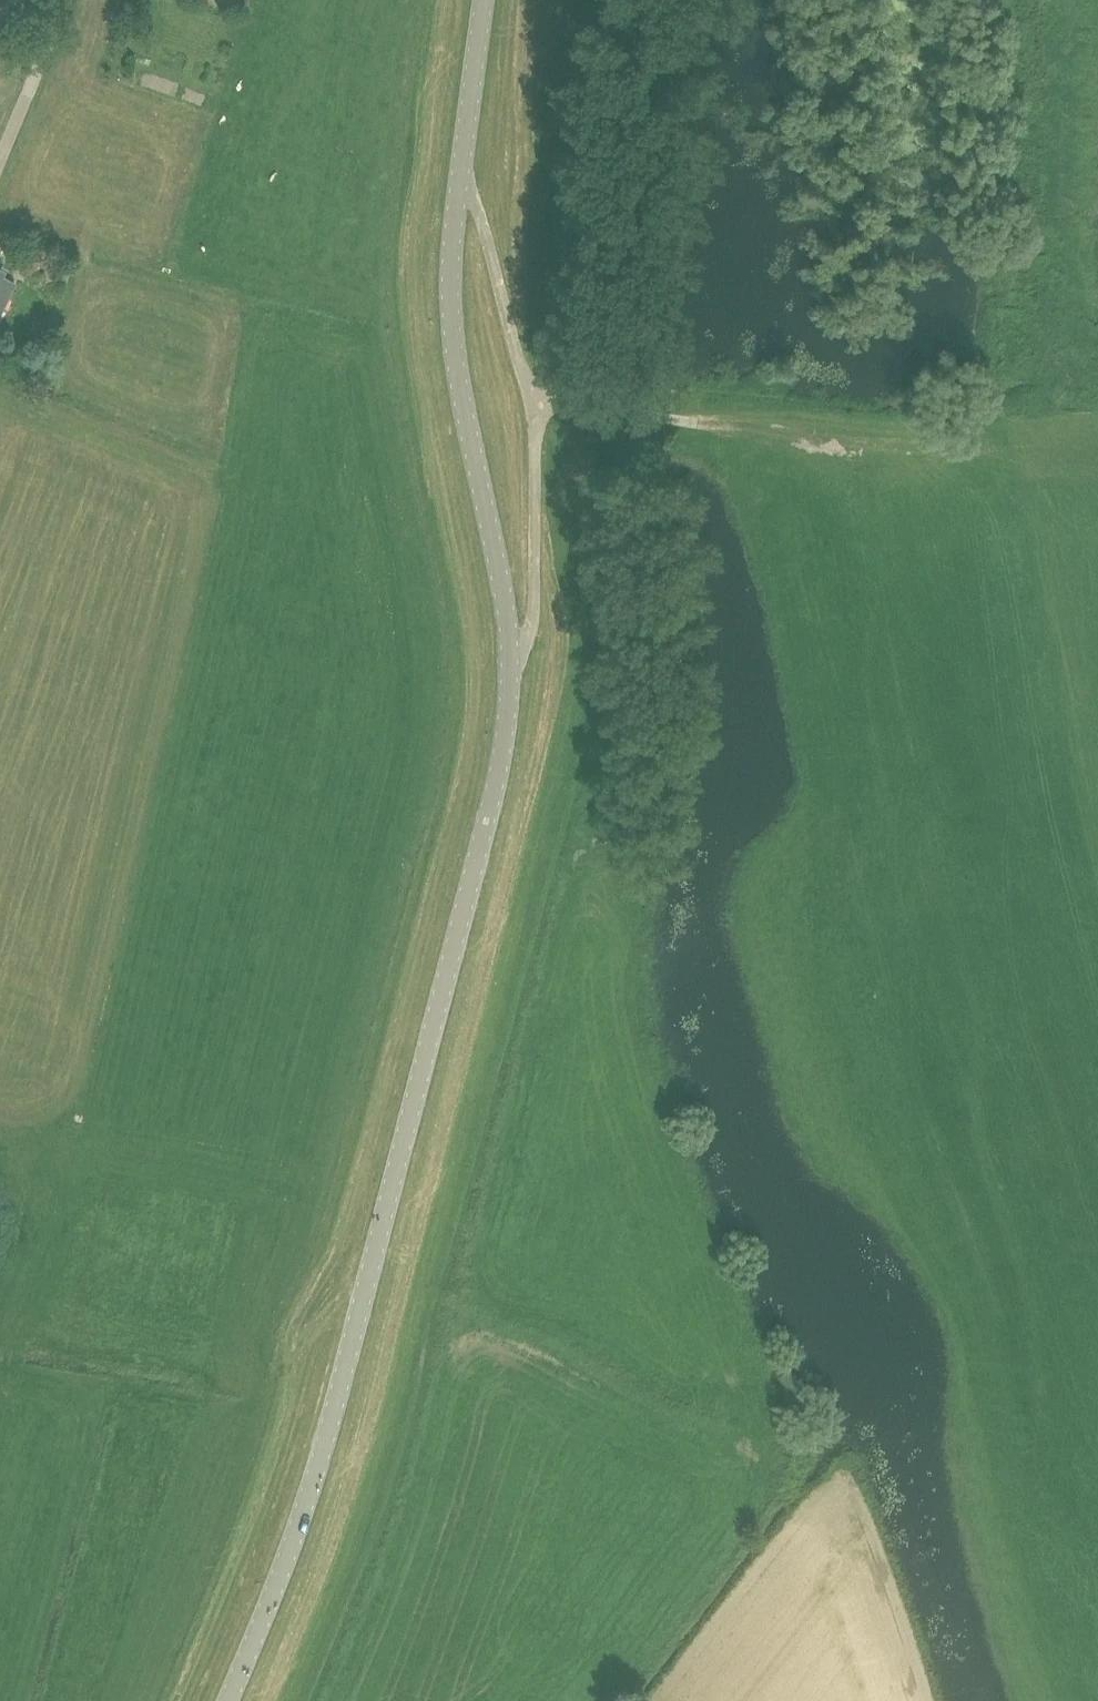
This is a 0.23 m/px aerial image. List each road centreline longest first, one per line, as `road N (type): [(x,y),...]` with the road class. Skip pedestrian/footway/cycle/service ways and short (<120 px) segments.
road 1 (tertiary): [(221,1700),(334,1400),(499,767),(511,653),(459,402),(448,294),(479,0)]
road 2 (track): [(1038,440),(919,444),(538,402)]
road 3 (track): [(511,653),(539,581),(538,402),(477,210),(456,183)]

